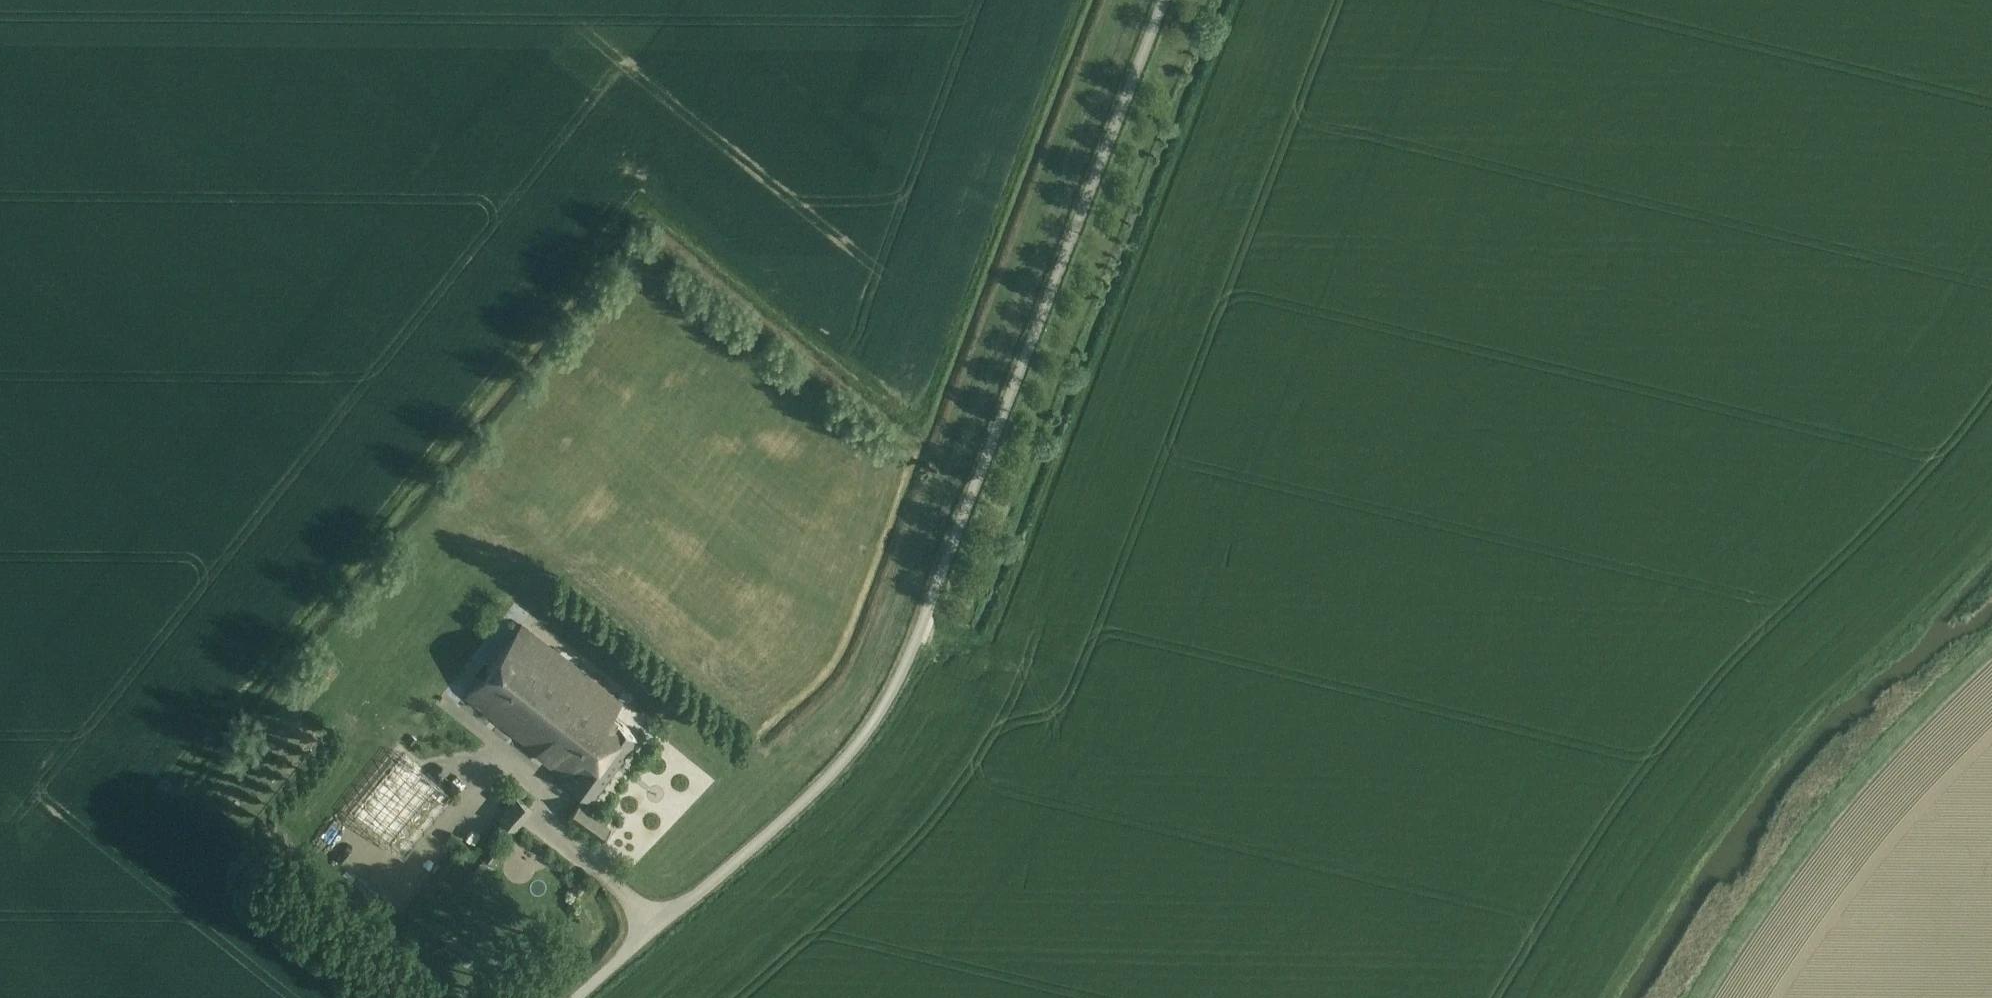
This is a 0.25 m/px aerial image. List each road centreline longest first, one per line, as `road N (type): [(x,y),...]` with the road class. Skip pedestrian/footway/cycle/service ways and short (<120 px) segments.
road 1 (unclassified): [(616,968),(801,808),(898,692),(1166,0)]

